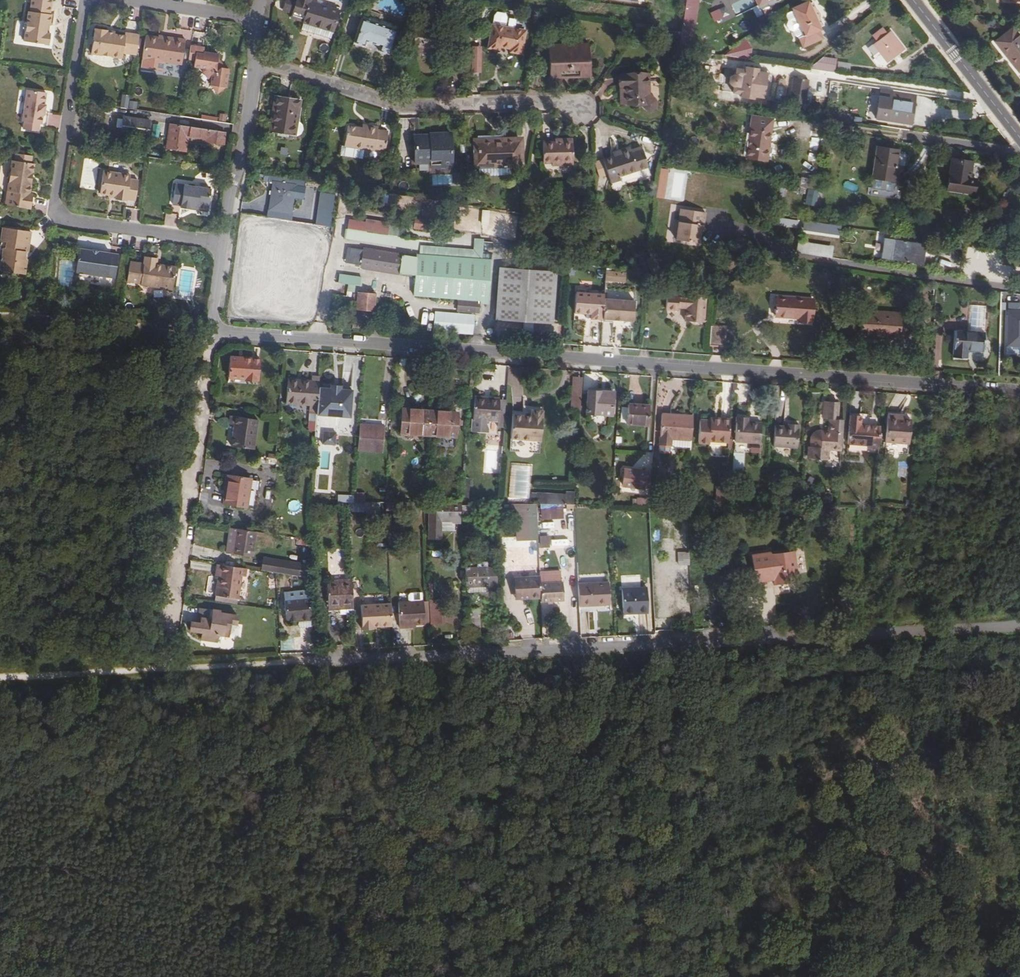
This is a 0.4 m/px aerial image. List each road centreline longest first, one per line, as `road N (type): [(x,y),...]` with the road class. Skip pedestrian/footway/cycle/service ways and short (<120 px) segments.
road 1 (residential): [(222,243),(212,324),(220,333),(1019,392)]
road 2 (unclassified): [(310,660),(1019,625)]
road 3 (residential): [(92,0),(85,5),(55,202),(65,221),(222,243)]
road 4 (track): [(163,669),(215,330)]
road 5 (residential): [(255,61),(399,108),(582,103)]
road 6 (residential): [(222,243),(255,61)]
road 7 (tertiary): [(913,0),(1019,136)]
road 8 (track): [(163,669),(310,660)]

